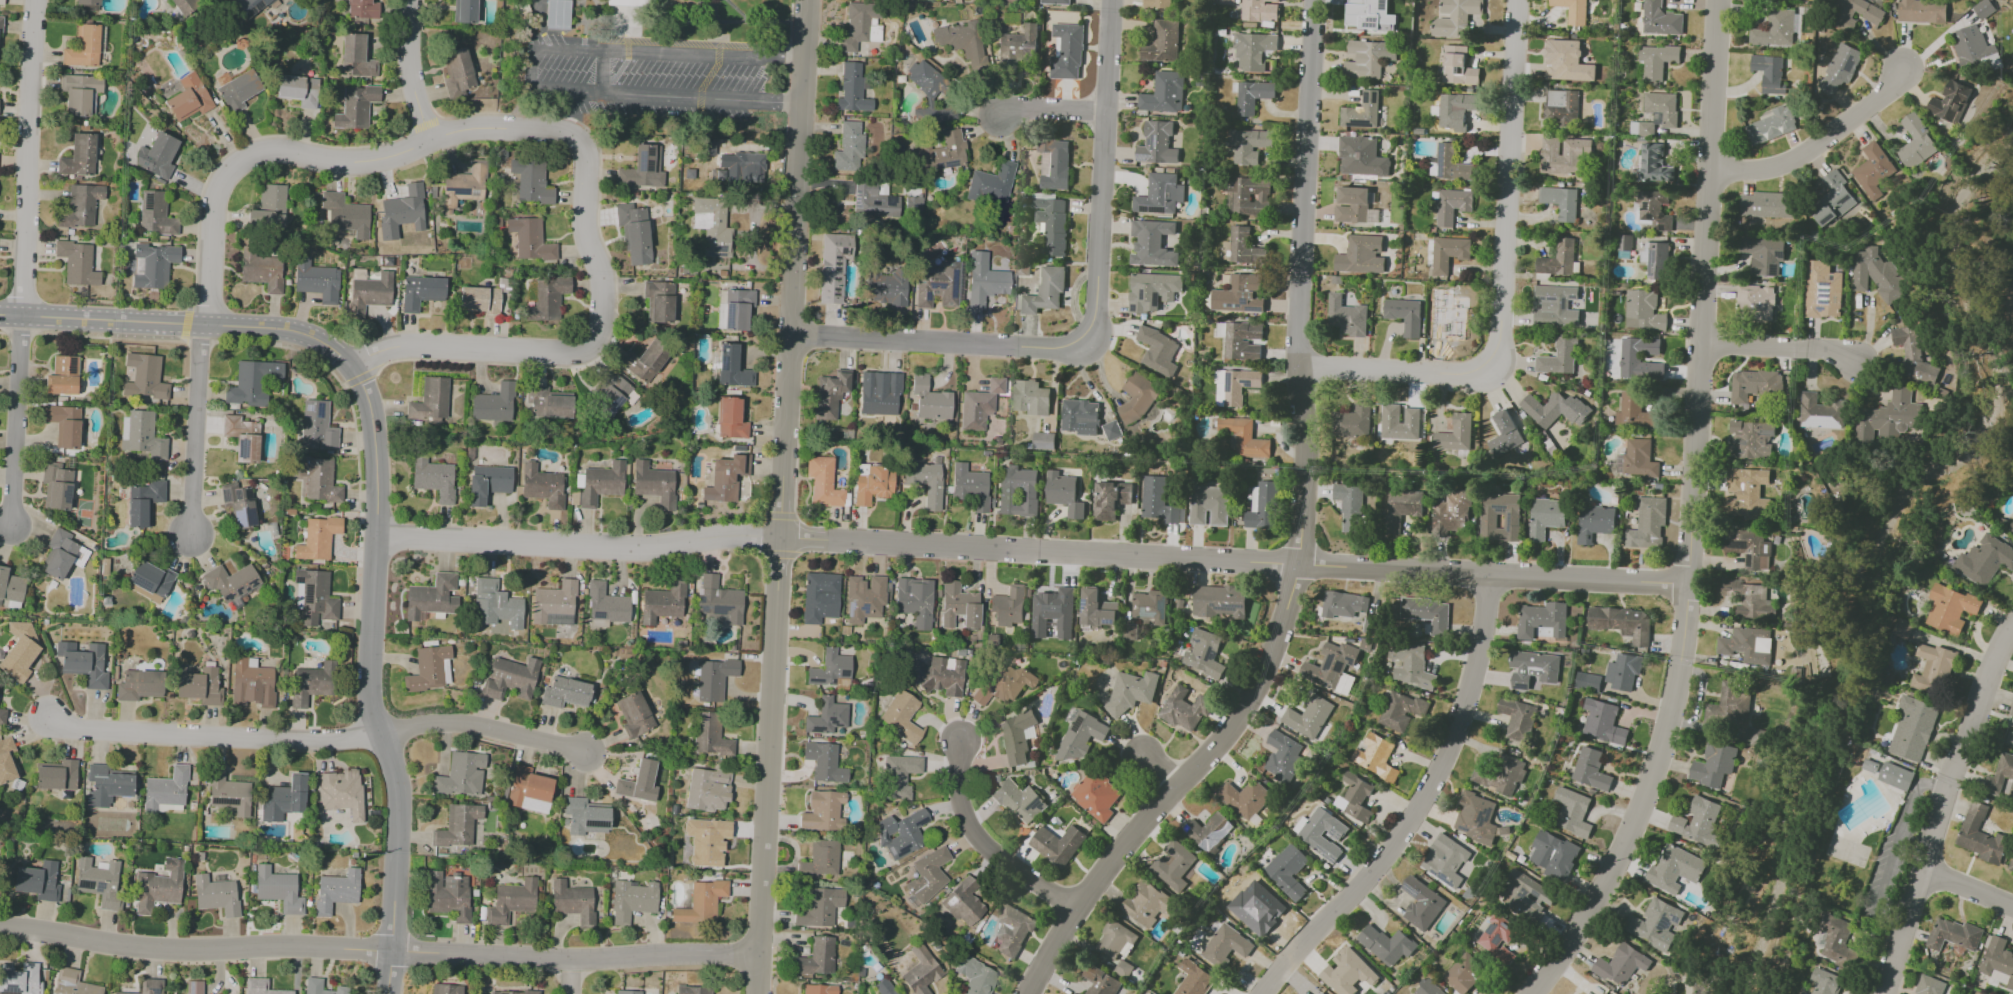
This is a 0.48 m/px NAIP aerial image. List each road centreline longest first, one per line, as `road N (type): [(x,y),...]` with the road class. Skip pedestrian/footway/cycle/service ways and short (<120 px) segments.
road 1 (residential): [(1689,580),(375,539)]
road 2 (residential): [(1320,0),(1303,360),(1307,566),(1255,707),(1128,840),(1038,993)]
road 3 (residential): [(1718,0),(1680,664),(1660,752),(1619,856),(1530,993)]
road 4 (residential): [(809,0),(764,993)]
road 5 (residential): [(350,366),(400,344),(586,349),(598,335),(600,275),(583,214),(586,155),(576,135),(466,128),(347,161),(261,152),(237,164),(213,208),(206,325)]
road 6 (residential): [(767,955),(580,966),(0,932)]
road 7 (residential): [(1114,0),(1103,317),(1095,339),(1075,345),(794,337)]
road 8 (residential): [(1520,0),(1499,365),(1483,379),(1303,360)]
road 9 (residential): [(20,316),(302,332),(332,350),(361,385),(371,418),(375,539)]
road 10 (residential): [(1493,576),(1474,689),(1429,798),(1403,846),(1271,993)]
road 11 (residential): [(375,539),(368,699),(395,773),(399,812),(385,993)]
road 12 (residential): [(2012,638),(1958,773),(1890,993)]
road 13 (residential): [(379,735),(212,736),(83,729),(46,718)]
road 14 (residential): [(37,0),(20,316)]
road 15 (residential): [(1904,66),(1878,102),(1789,162),(1710,169)]
road 16 (residential): [(1082,913),(1010,872),(976,837),(963,749)]
road 17 (residential): [(589,752),(452,725),(379,735)]
road 18 (residential): [(206,325),(190,535)]
road 19 (residential): [(20,316),(9,525)]
road 20 (residential): [(1863,360),(1701,343)]
road 21 (residential): [(409,0),(410,79),(430,139)]

